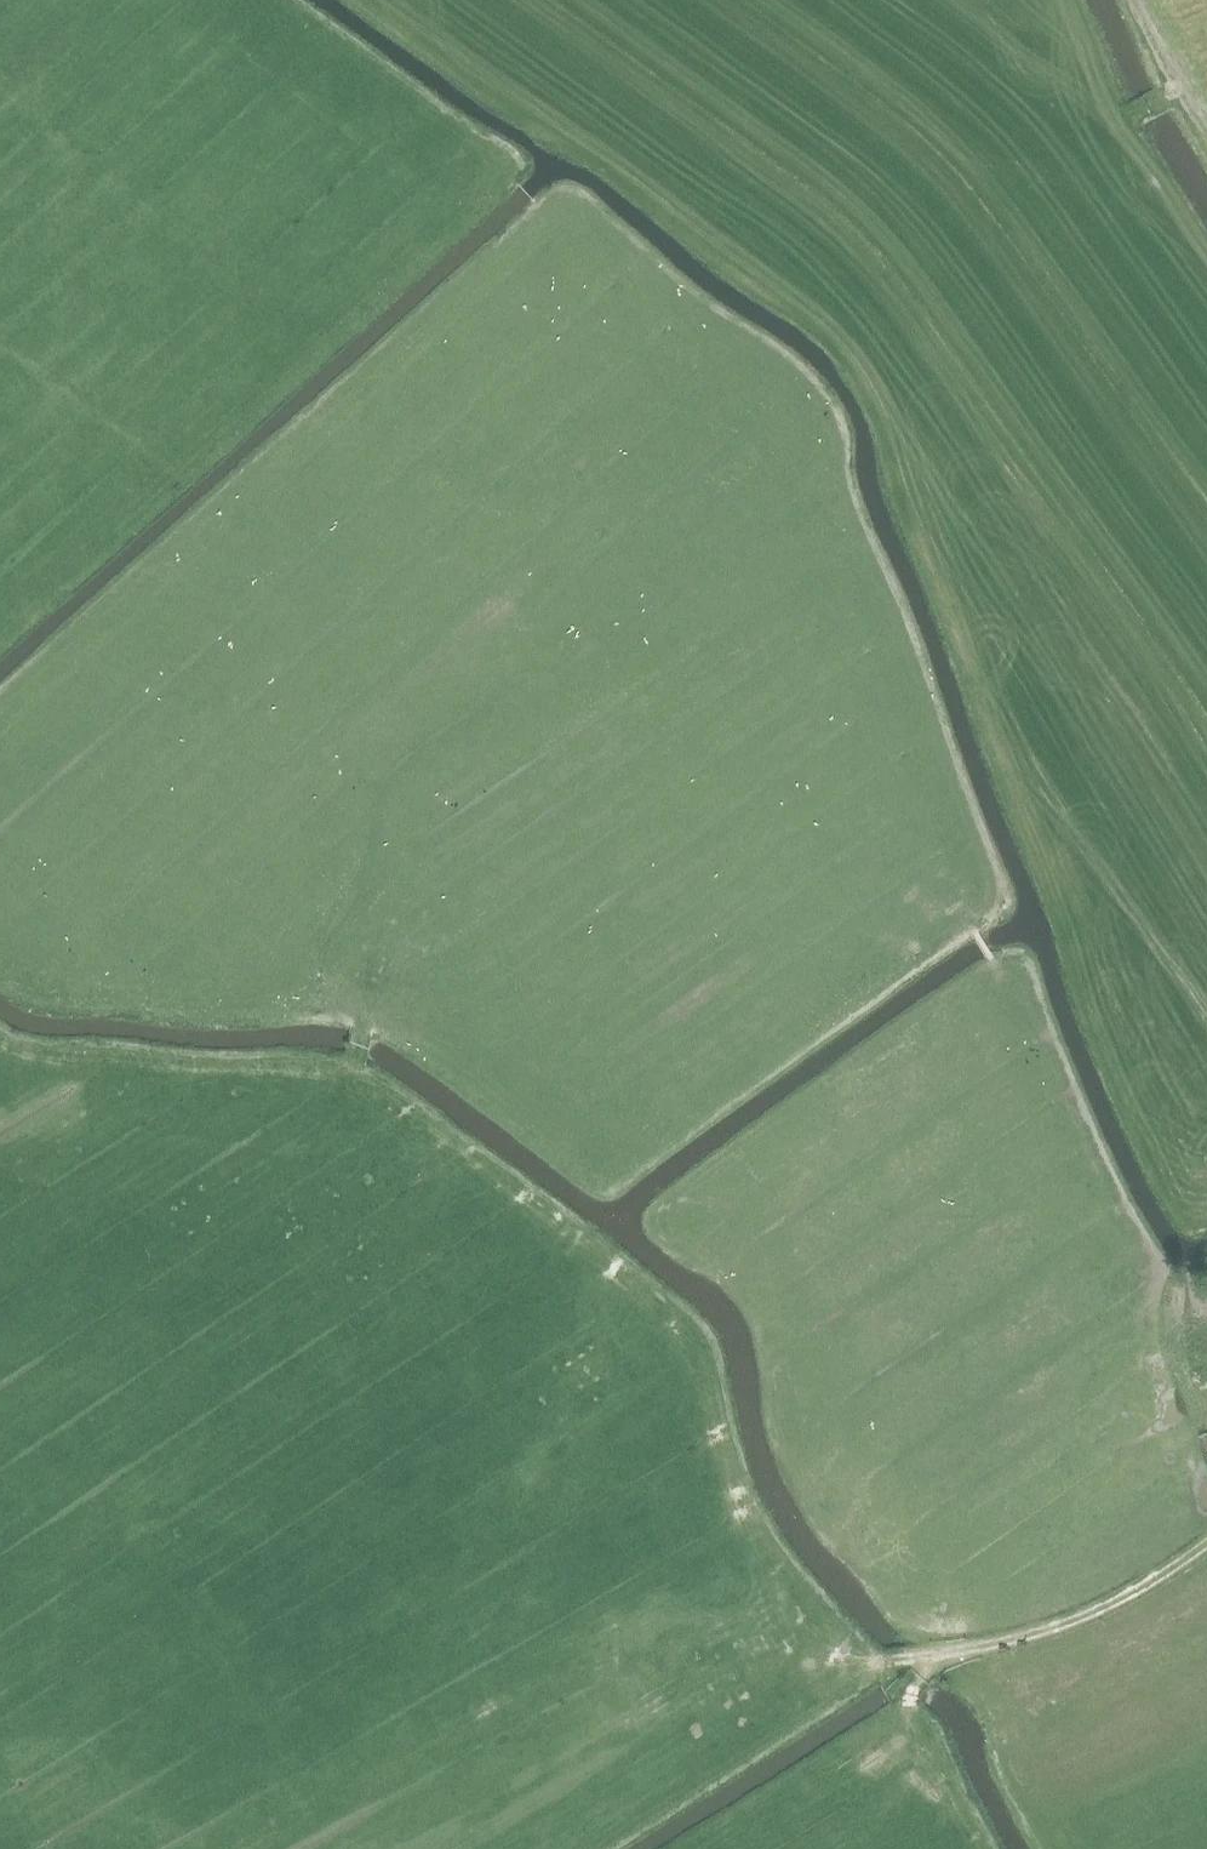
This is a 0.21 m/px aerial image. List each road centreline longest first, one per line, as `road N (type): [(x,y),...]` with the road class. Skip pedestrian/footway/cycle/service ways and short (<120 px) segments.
road 1 (track): [(1206,542),(1136,479),(1008,395),(904,353),(803,280)]
road 2 (track): [(1206,261),(1113,125),(1069,0)]

